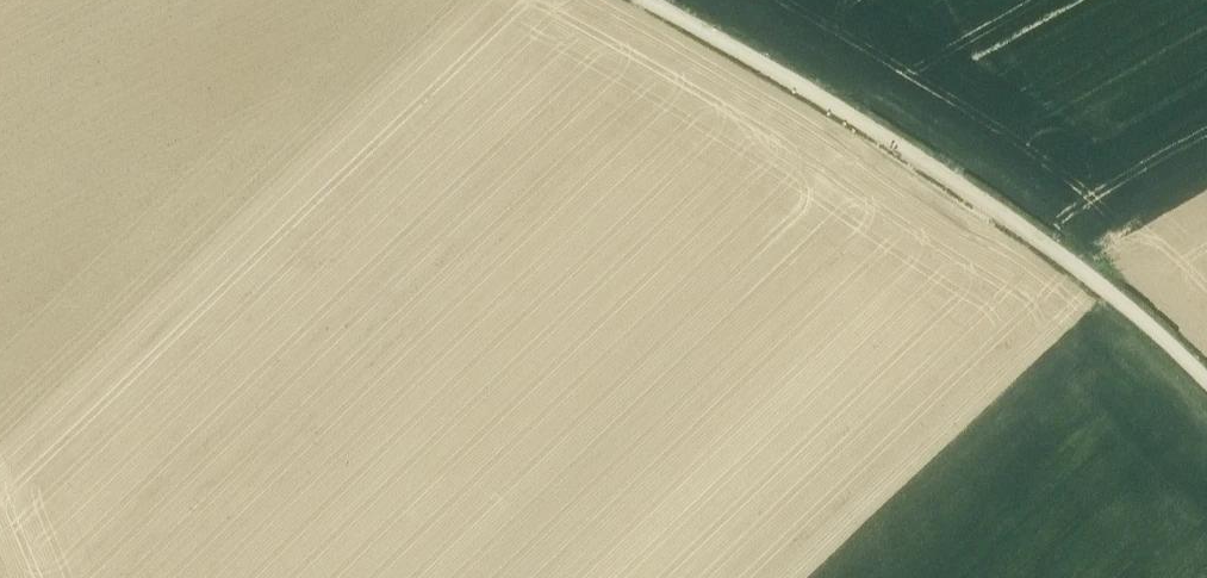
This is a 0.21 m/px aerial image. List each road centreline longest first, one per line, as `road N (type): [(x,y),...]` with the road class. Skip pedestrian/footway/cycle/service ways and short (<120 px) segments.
road 1 (unclassified): [(1206,381),(1128,306),(1004,212),(646,0)]

